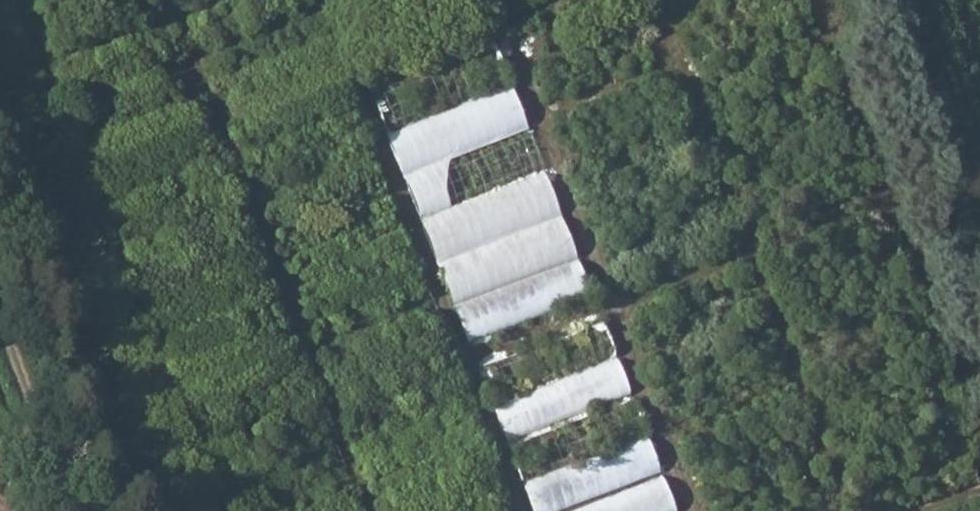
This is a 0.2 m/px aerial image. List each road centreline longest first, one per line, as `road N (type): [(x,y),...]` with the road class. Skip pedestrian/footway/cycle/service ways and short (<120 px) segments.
road 1 (track): [(74,510),(0,317)]

